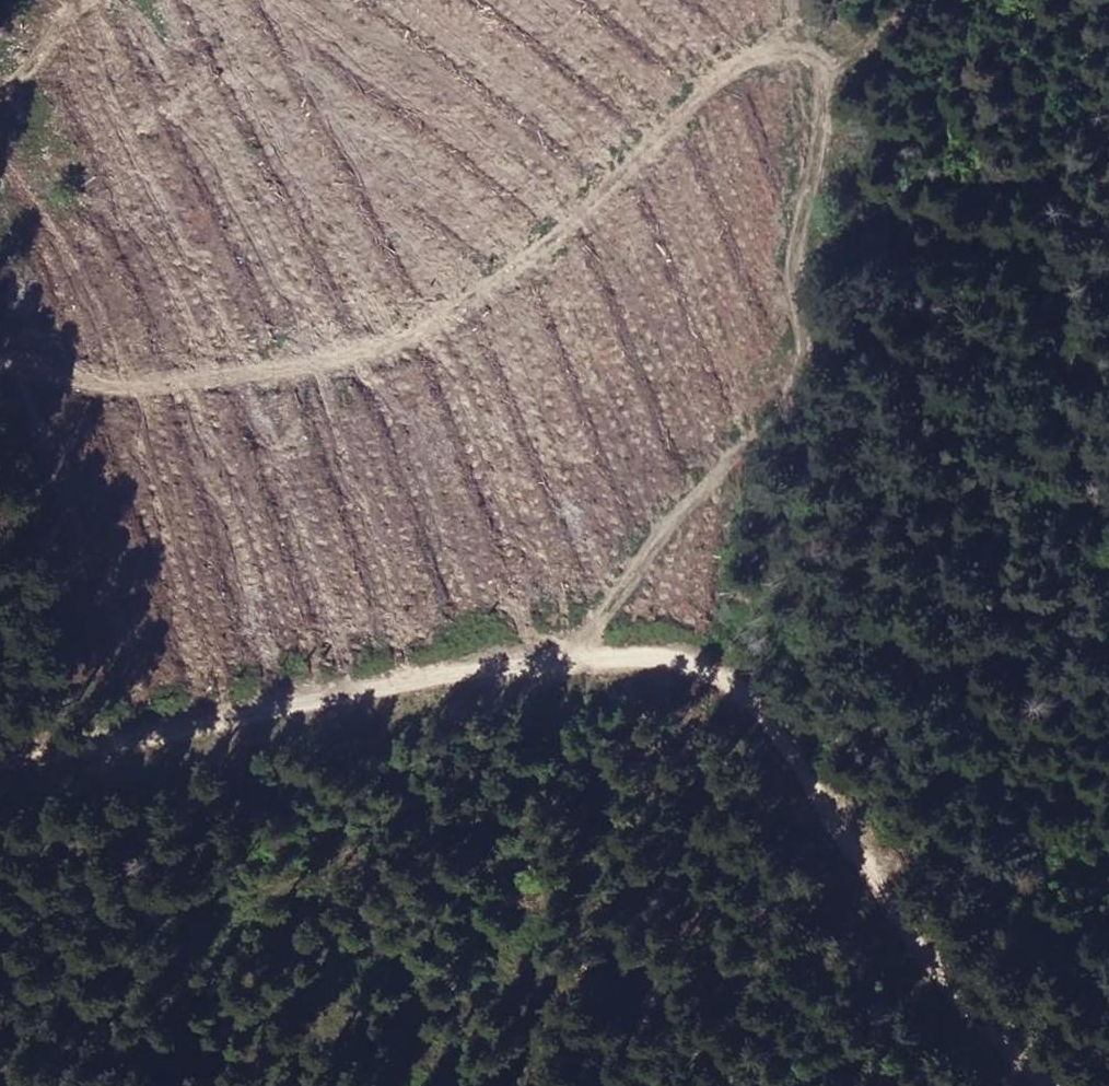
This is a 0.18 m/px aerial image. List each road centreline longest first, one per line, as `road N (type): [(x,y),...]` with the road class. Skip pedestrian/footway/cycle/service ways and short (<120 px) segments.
road 1 (track): [(0,774),(513,689),(538,692),(661,738),(713,789),(888,1011),(961,1085)]

